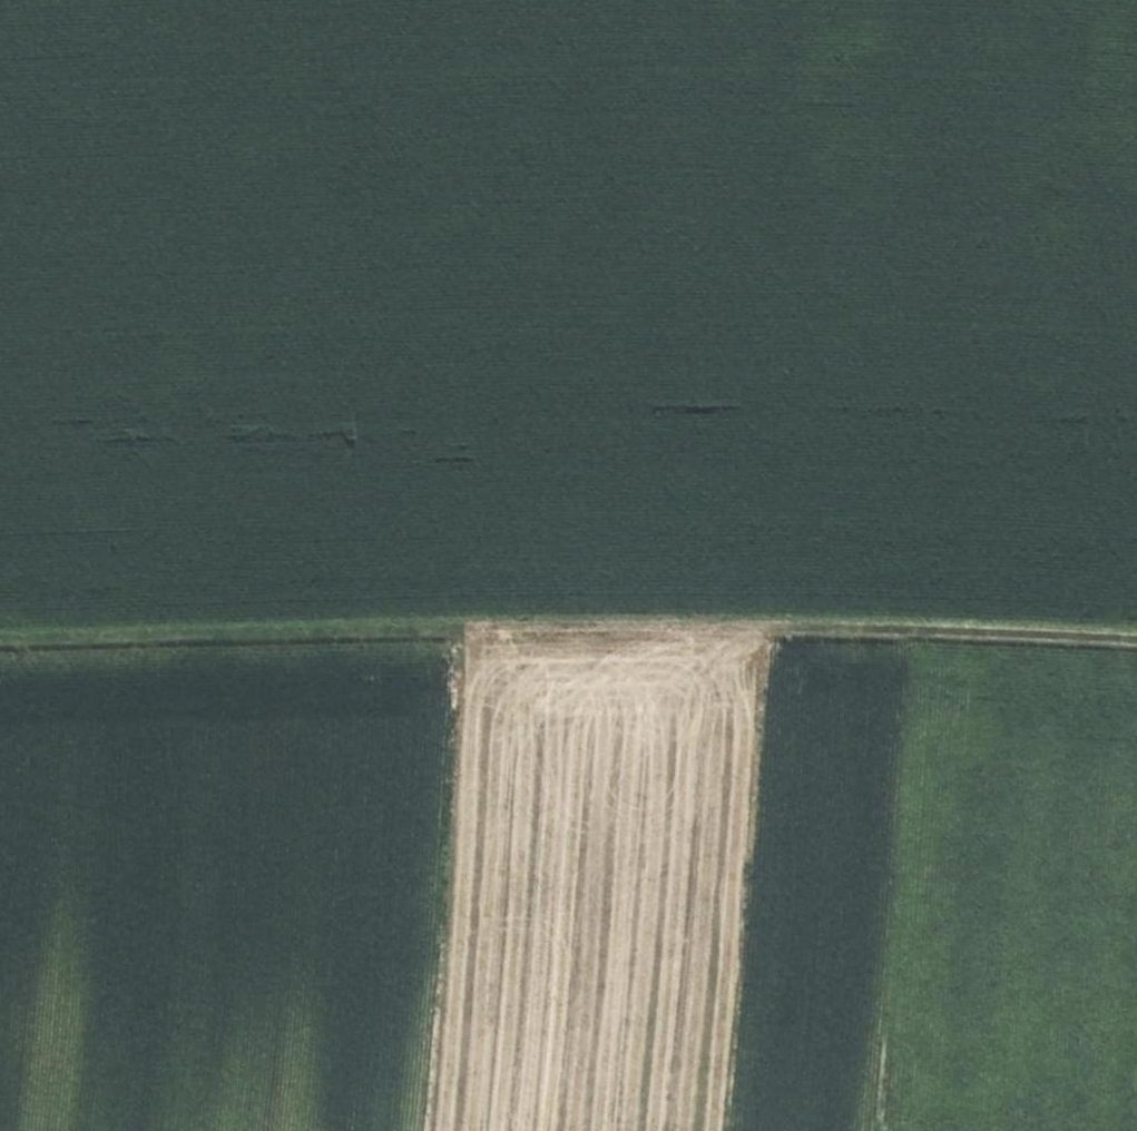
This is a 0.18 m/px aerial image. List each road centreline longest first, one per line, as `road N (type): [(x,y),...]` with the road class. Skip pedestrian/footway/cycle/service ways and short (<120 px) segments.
road 1 (track): [(0,636),(566,620),(1136,629)]

